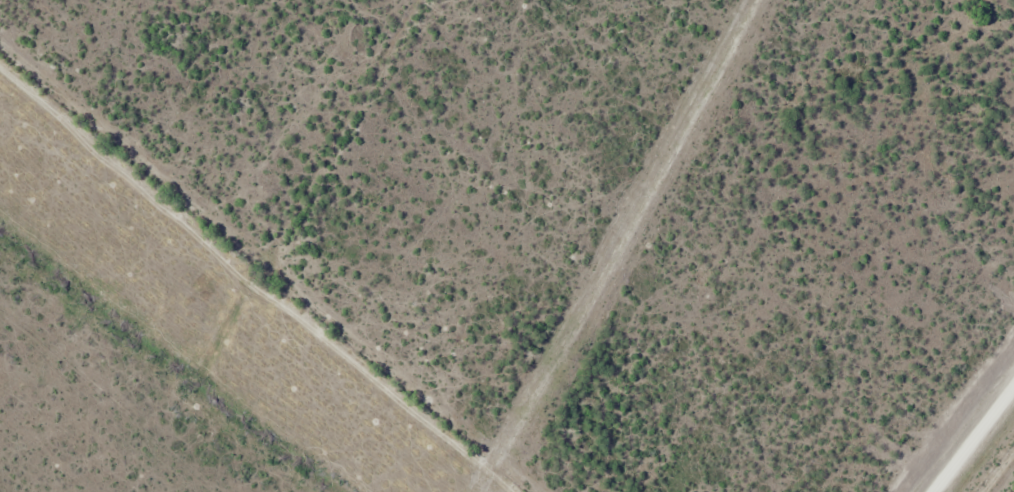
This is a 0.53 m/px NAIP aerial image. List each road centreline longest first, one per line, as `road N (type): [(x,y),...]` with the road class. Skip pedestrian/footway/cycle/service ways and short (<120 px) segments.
road 1 (track): [(529,491),(0,62)]

